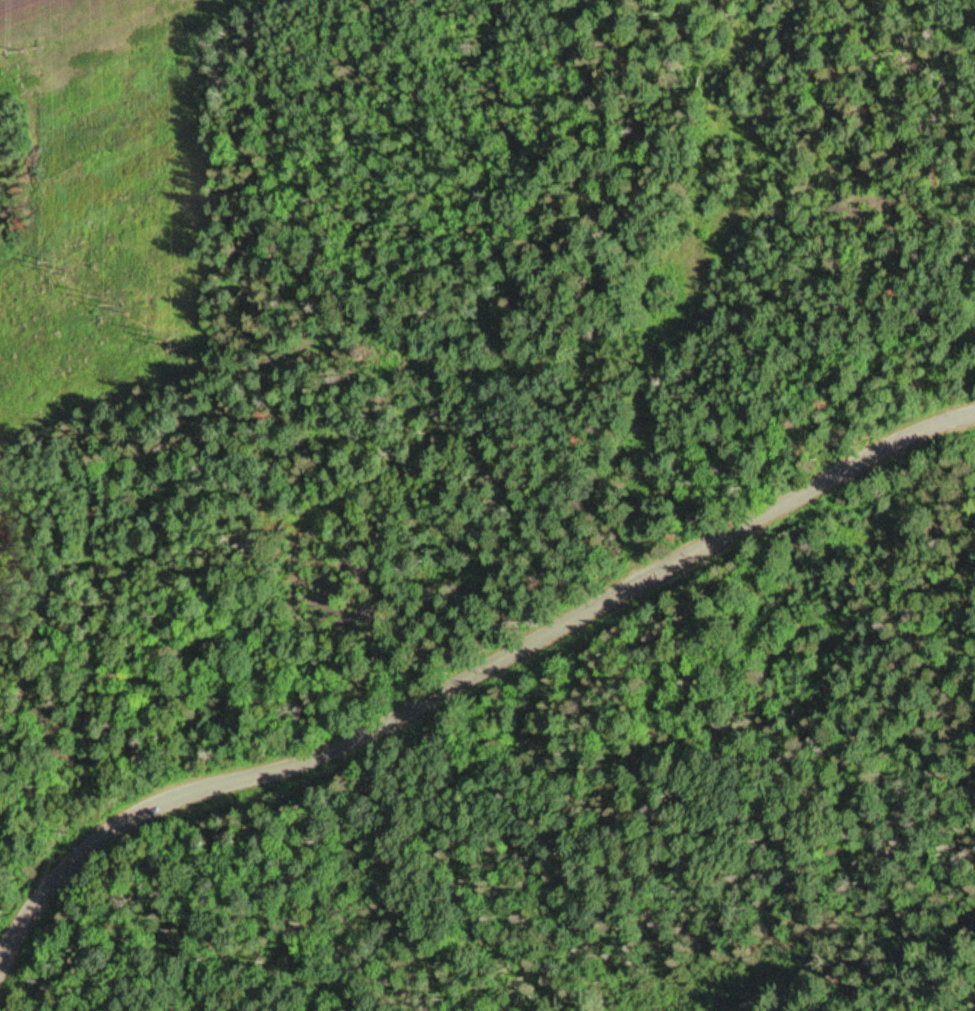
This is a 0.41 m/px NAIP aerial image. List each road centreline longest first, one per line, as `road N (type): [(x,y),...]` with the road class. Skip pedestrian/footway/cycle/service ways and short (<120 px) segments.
road 1 (tertiary): [(0,962),(47,890),(87,846),(135,813),(285,769),(392,719),(891,445),(974,412)]

